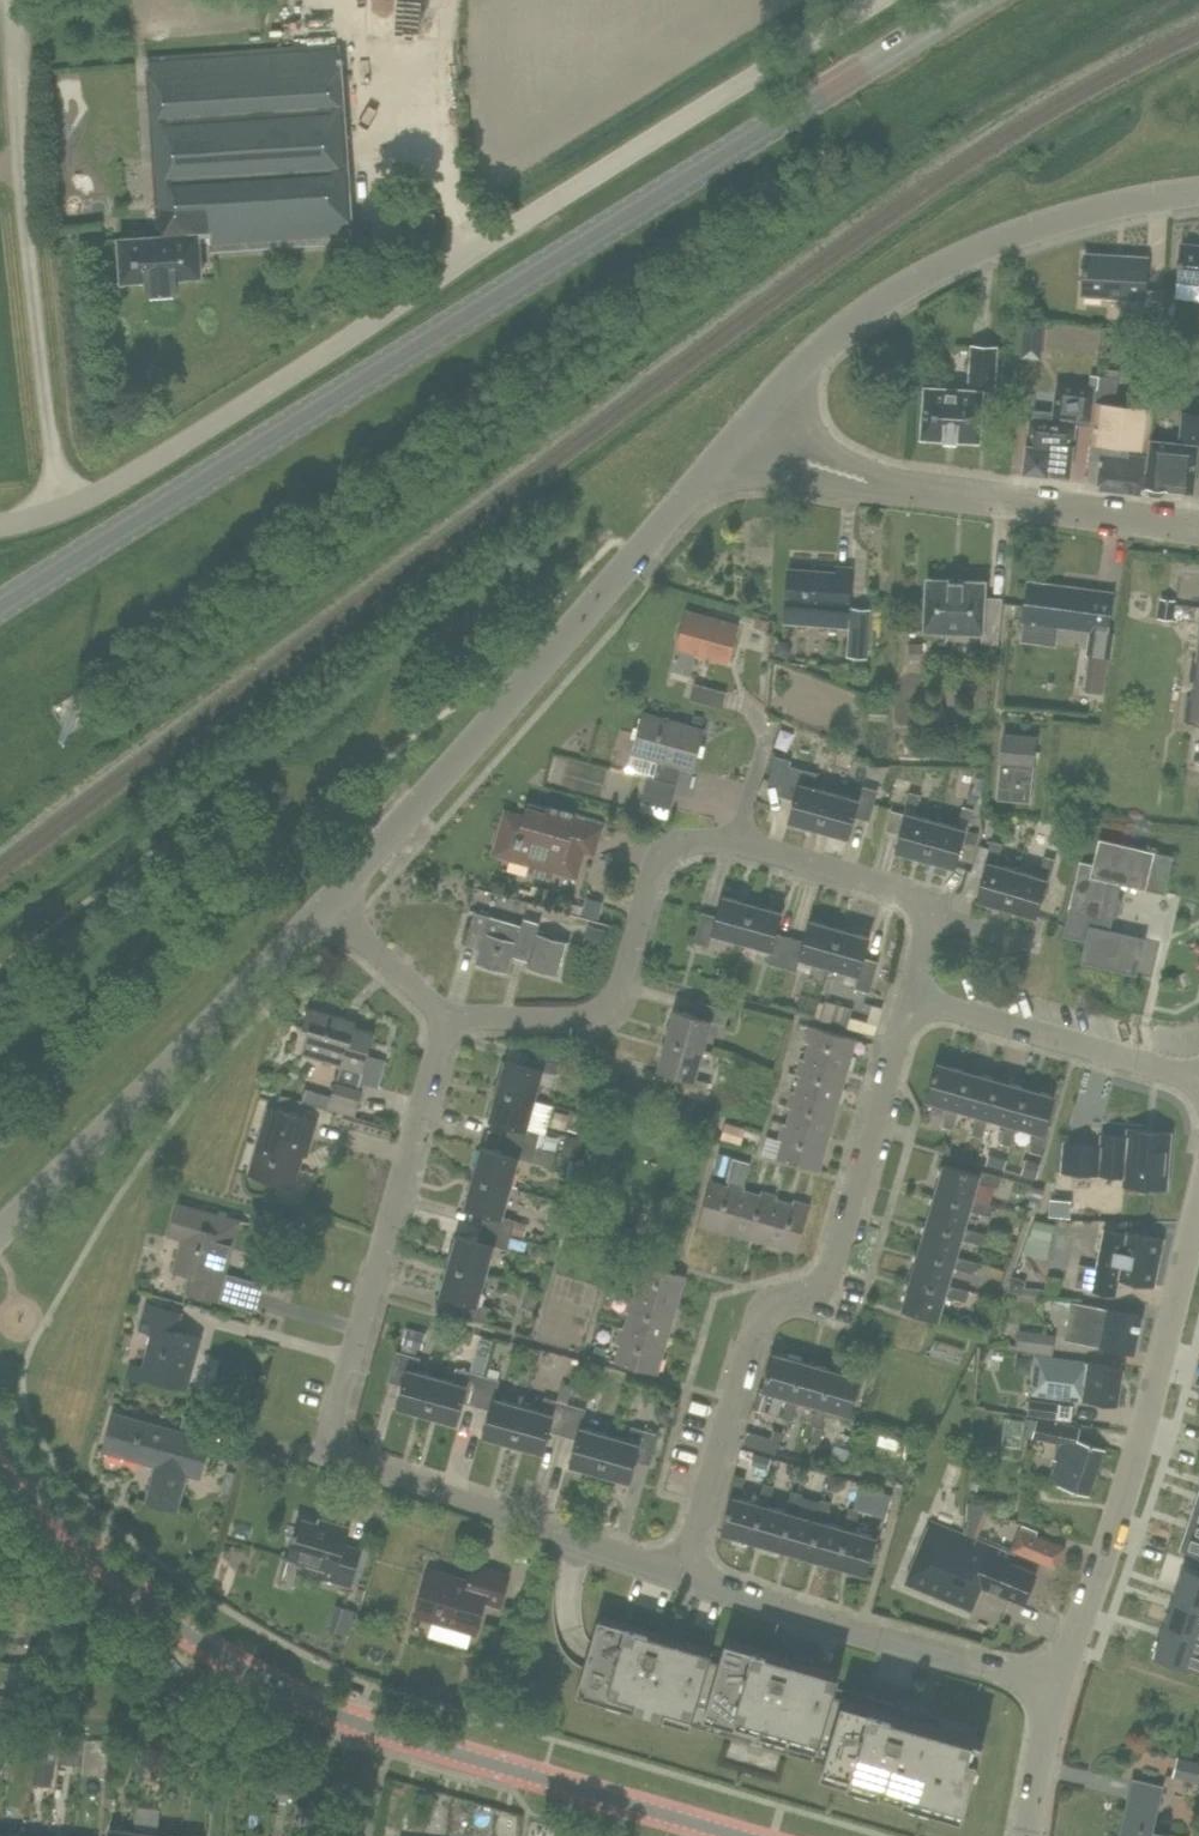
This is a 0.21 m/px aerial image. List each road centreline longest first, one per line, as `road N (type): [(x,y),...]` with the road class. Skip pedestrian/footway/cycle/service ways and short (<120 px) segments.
road 1 (primary): [(973,0),(0,606)]
road 2 (unclassified): [(0,521),(64,506),(116,480),(881,0)]
road 3 (secondary): [(740,1835),(393,1735),(271,1681),(199,1639),(102,1559),(0,1435)]
road 4 (residential): [(685,1575),(325,1454),(451,1011)]
road 5 (residential): [(909,996),(926,936),(922,898),(713,837),(673,841),(649,867),(611,999),(579,1015),(451,1011)]
road 6 (residential): [(685,1575),(750,1334),(768,1308),(817,1297),(909,996)]
road 7 (unclassified): [(329,904),(727,453)]
road 8 (unclassified): [(763,414),(865,312),(940,266),(1099,210),(1198,191)]
road 9 (residential): [(1057,1687),(1152,1401),(1198,1210)]
road 10 (unclassified): [(0,1230),(269,974),(329,904)]
road 11 (residential): [(1057,1687),(685,1575)]
road 12 (residential): [(1198,523),(897,485)]
road 13 (residential): [(1198,1078),(909,996)]
road 14 (residential): [(727,453),(851,484),(897,485)]
road 15 (residential): [(451,1011),(329,904)]
road 16 (residential): [(897,485),(763,414)]
road 17 (residential): [(1028,1835),(1057,1687)]

